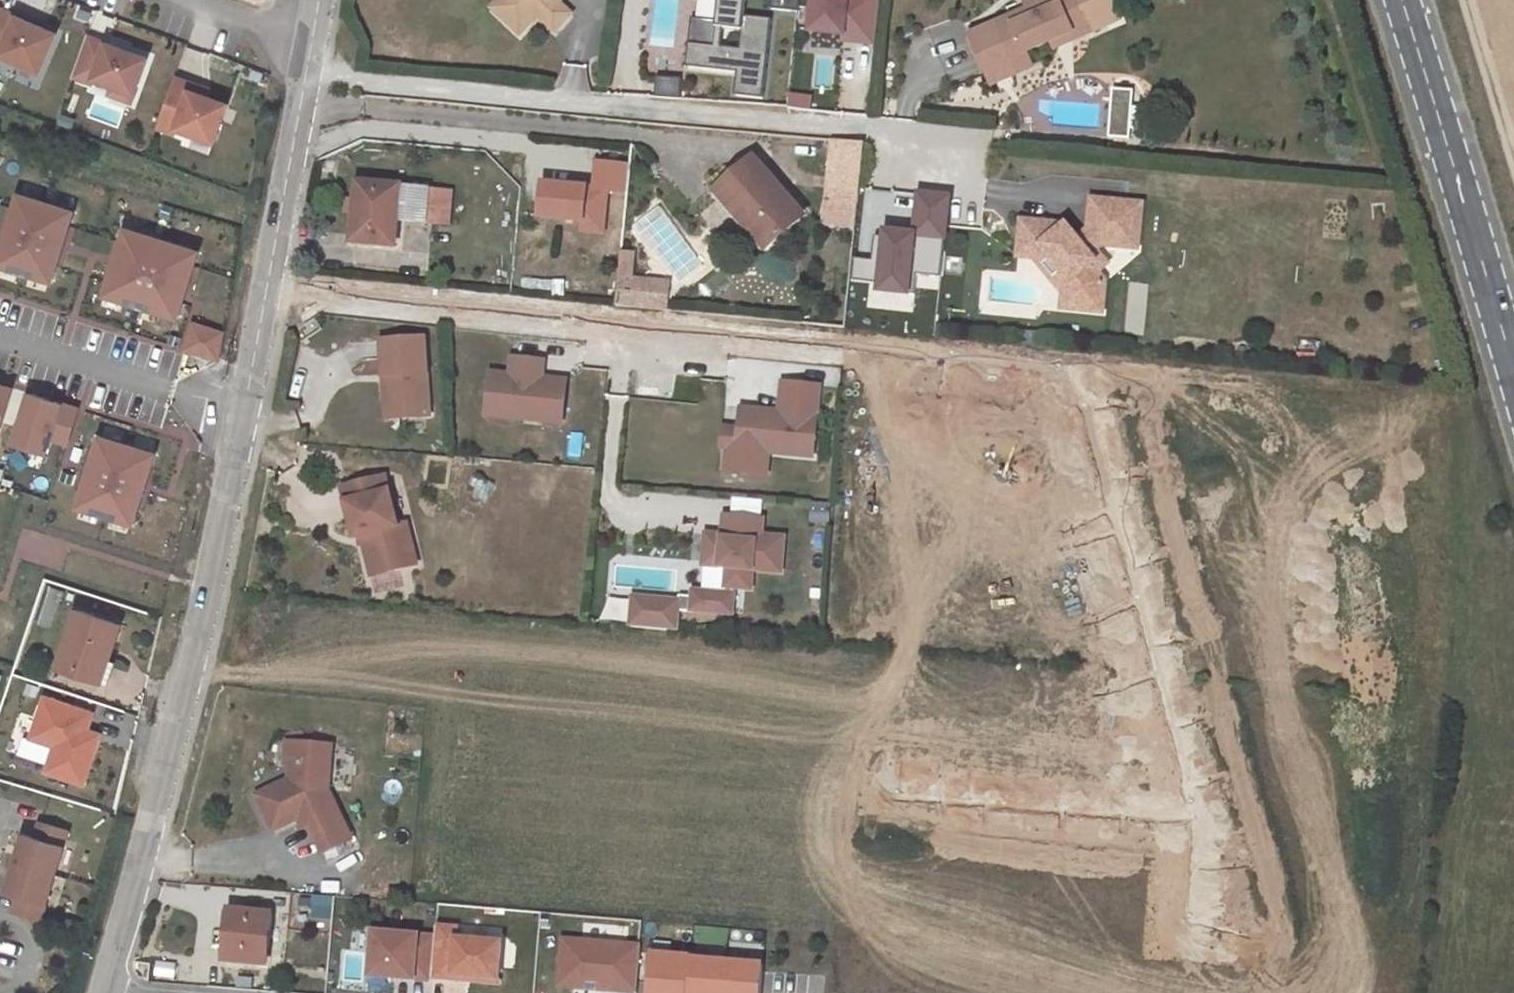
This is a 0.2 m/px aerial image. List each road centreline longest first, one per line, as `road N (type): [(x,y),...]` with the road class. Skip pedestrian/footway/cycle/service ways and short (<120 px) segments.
road 1 (residential): [(836,345),(1103,376),(1201,855)]
road 2 (track): [(959,141),(307,75)]
road 3 (unclassified): [(103,989),(206,623),(247,402)]
road 4 (track): [(836,345),(269,283)]
road 5 (secondary): [(1513,365),(1405,0)]
road 6 (unclassified): [(247,402),(312,45)]
road 7 (residential): [(880,843),(1201,855)]
road 8 (residential): [(0,340),(247,402)]
road 9 (track): [(1468,0),(1513,152)]
road 10 (residential): [(312,45),(191,0)]

